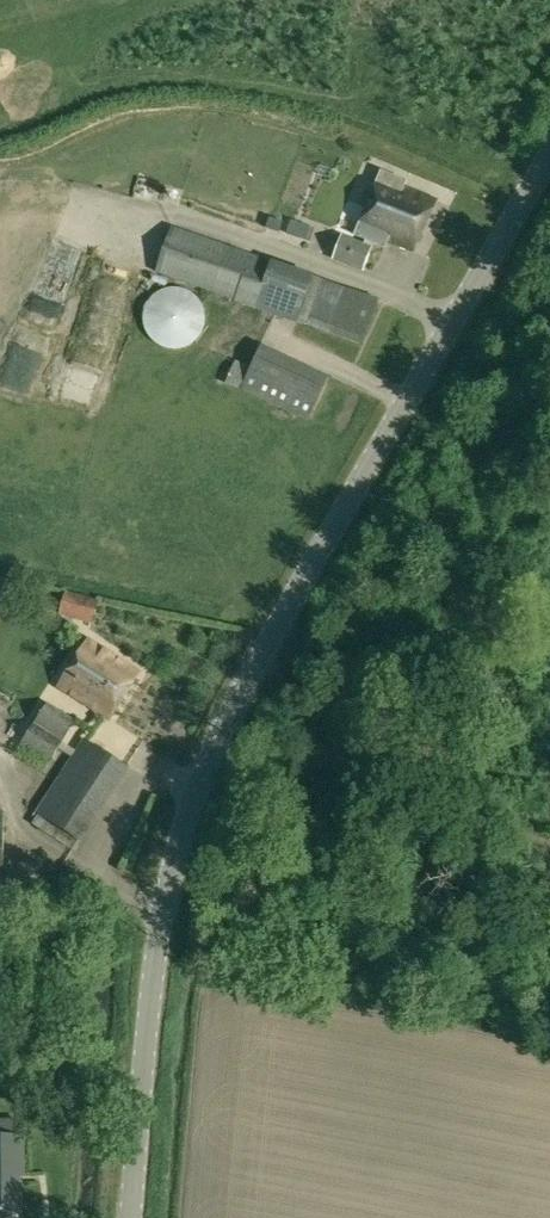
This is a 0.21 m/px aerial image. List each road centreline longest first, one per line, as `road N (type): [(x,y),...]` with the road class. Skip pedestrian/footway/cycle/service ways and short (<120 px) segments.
road 1 (unclassified): [(132,1217),(153,964),(172,857),(204,761),(549,152)]

